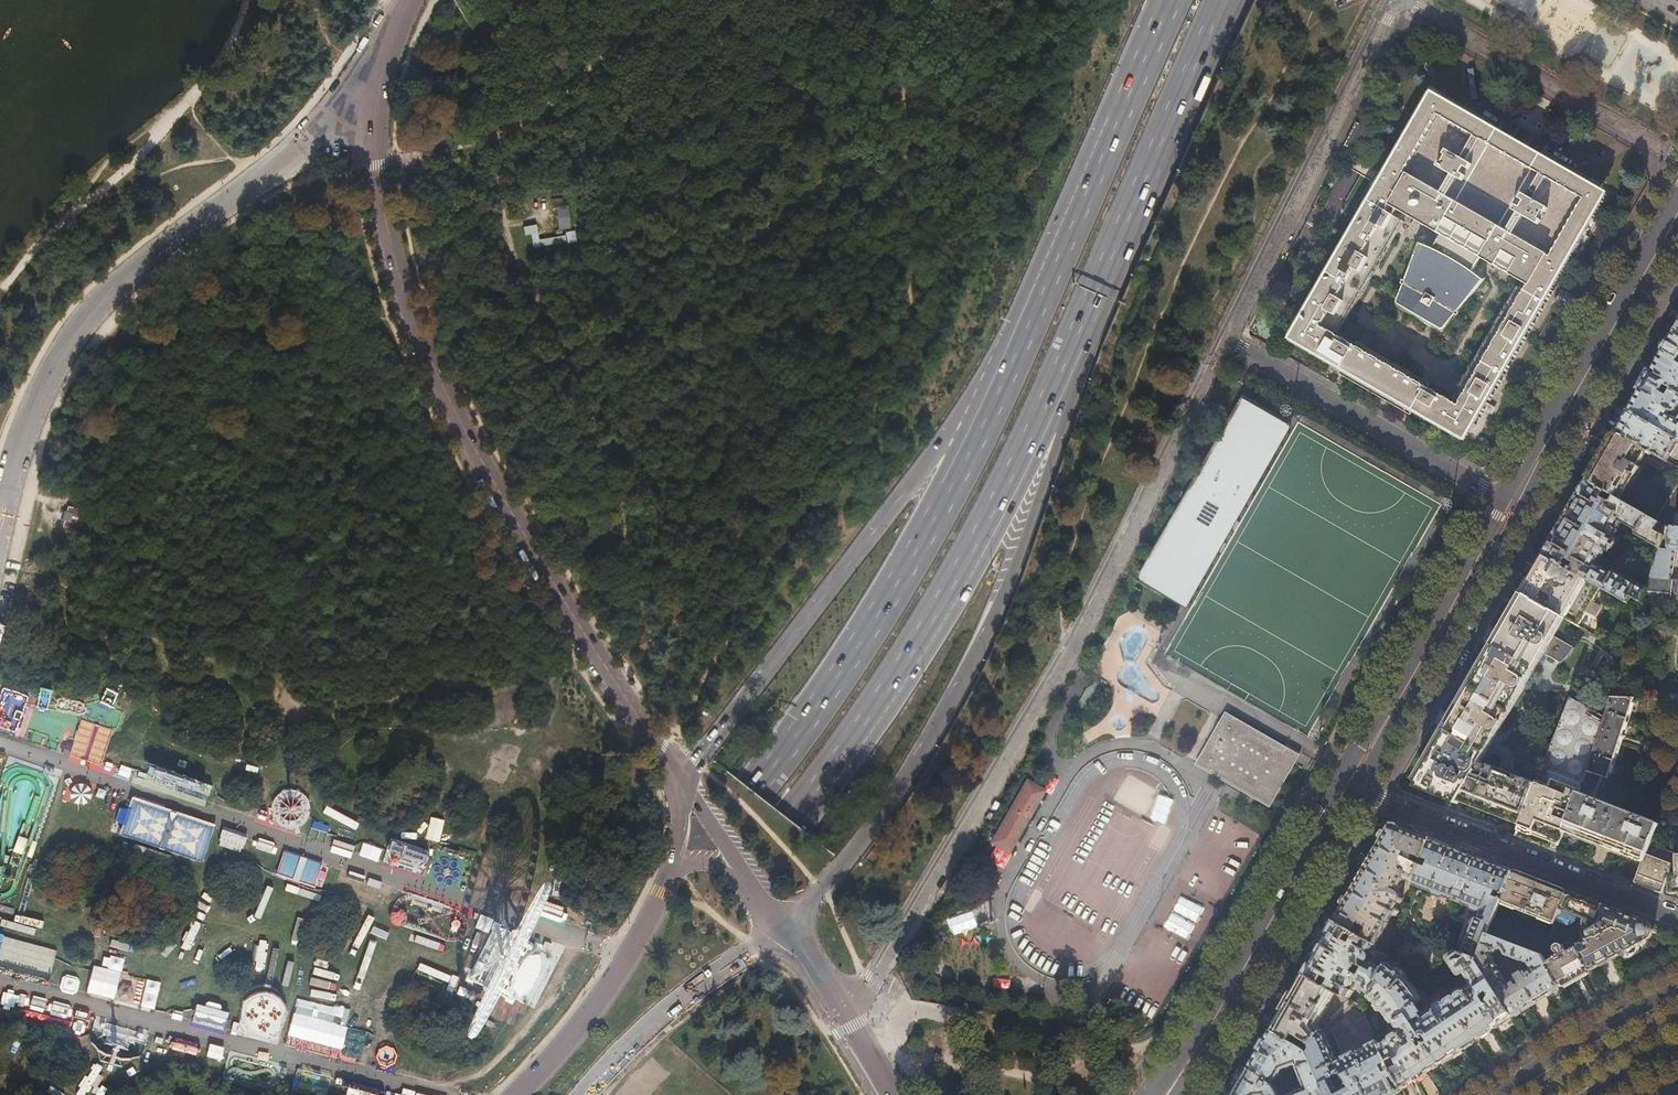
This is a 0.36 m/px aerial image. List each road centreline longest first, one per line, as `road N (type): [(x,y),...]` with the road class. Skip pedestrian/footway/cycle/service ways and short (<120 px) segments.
road 1 (trunk): [(1034,312),(954,481),(825,695),(726,824),(481,1094)]
road 2 (trunk): [(546,1094),(770,851),(866,723),(970,557),(1080,330)]
road 3 (unclassified): [(848,1023),(1076,644),(1228,343)]
road 4 (tertiary): [(680,781),(566,605),(432,368),(395,273),(375,109)]
road 5 (residential): [(1228,343),(1403,2),(1677,156)]
road 6 (trunk): [(783,927),(886,808),(960,684),(1014,560),(1080,330)]
road 7 (track): [(630,954),(0,744)]
road 8 (trunk): [(1034,312),(981,395),(680,781)]
road 9 (track): [(0,981),(442,1094)]
road 10 (trunk): [(1080,330),(1227,0)]
road 11 (primary): [(1167,1094),(1347,787)]
road 12 (residential): [(1677,919),(1347,787)]
road 13 (trunk): [(1171,0),(1034,312)]
road 14 (track): [(663,0),(522,125),(377,165)]
road 15 (track): [(887,0),(902,75),(912,331)]
road 16 (residential): [(1501,498),(1228,343)]
road 17 (primary): [(1525,478),(1677,214)]
road 18 (secondary): [(666,886),(607,987),(516,1094)]
road 19 (primary): [(1347,787),(1472,573)]
road 20 (secondary): [(1677,984),(1492,1094)]
road 21 (track): [(400,160),(480,212),(522,222)]
road 22 (tertiary): [(752,880),(680,781)]

